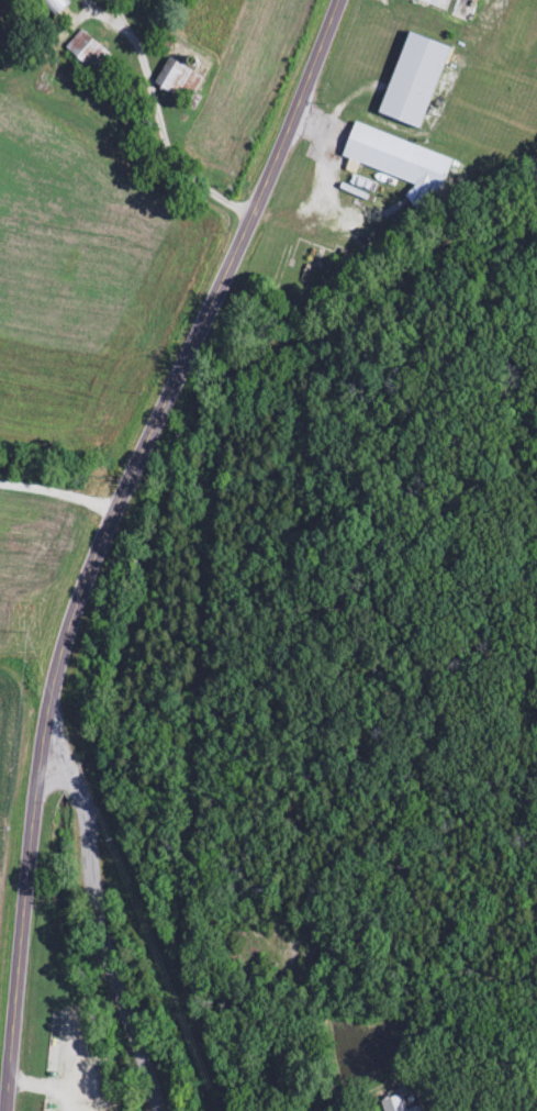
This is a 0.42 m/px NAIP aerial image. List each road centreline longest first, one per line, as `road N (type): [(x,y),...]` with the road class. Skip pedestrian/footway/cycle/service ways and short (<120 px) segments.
road 1 (secondary): [(344,0),(82,608),(38,808),(9,1110)]
road 2 (residential): [(163,1110),(108,952),(91,807),(46,759)]

